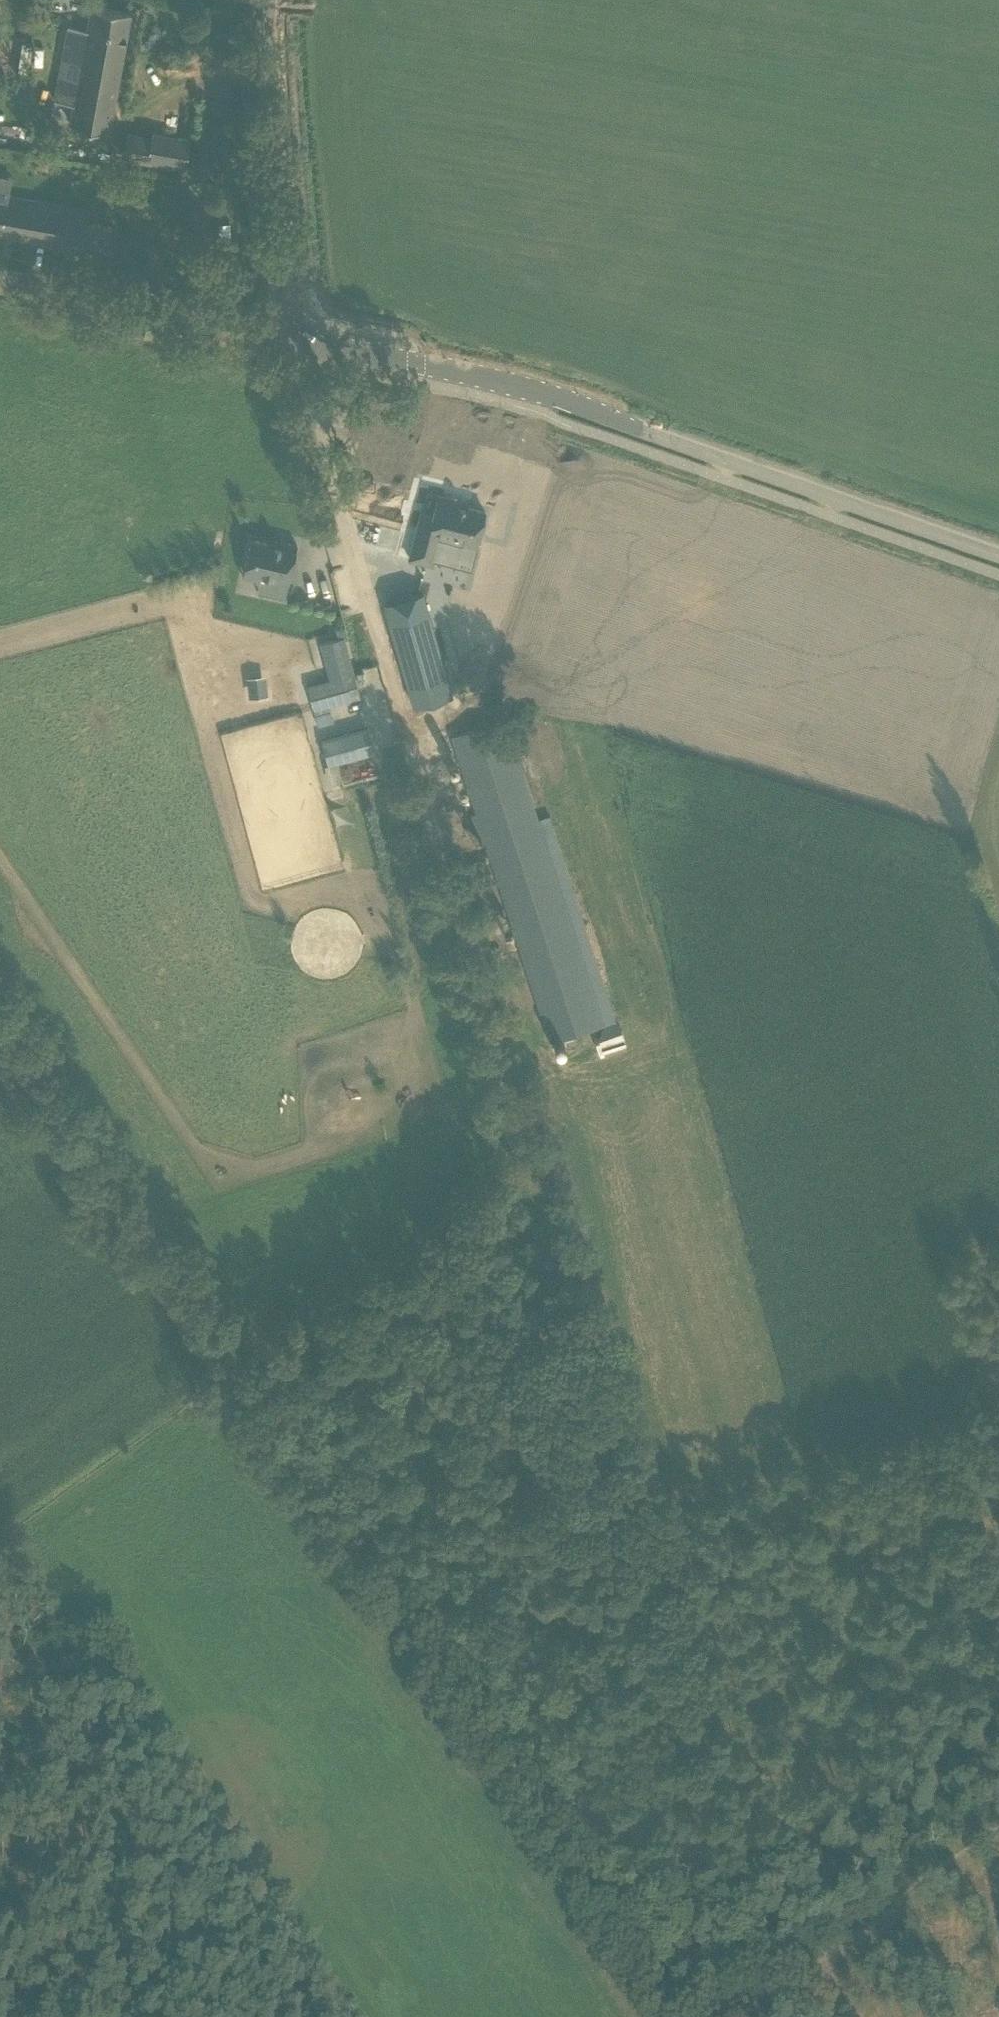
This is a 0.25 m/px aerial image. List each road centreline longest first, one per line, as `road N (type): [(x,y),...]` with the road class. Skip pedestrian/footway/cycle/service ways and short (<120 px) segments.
road 1 (unclassified): [(998,552),(605,418),(296,339)]
road 2 (unclassified): [(296,339),(260,63),(261,0)]
road 3 (track): [(742,2016),(998,1835)]
road 4 (unclassified): [(296,339),(0,277)]

